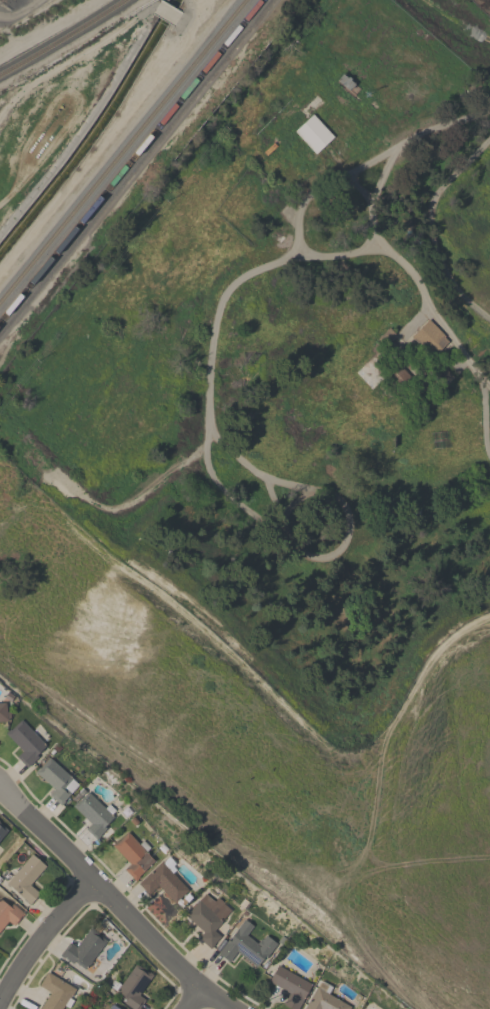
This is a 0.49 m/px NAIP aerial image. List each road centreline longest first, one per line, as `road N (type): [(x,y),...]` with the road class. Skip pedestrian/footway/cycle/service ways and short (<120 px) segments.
road 1 (residential): [(0,792),(198,990),(229,1008)]
road 2 (residential): [(0,1004),(90,882)]

